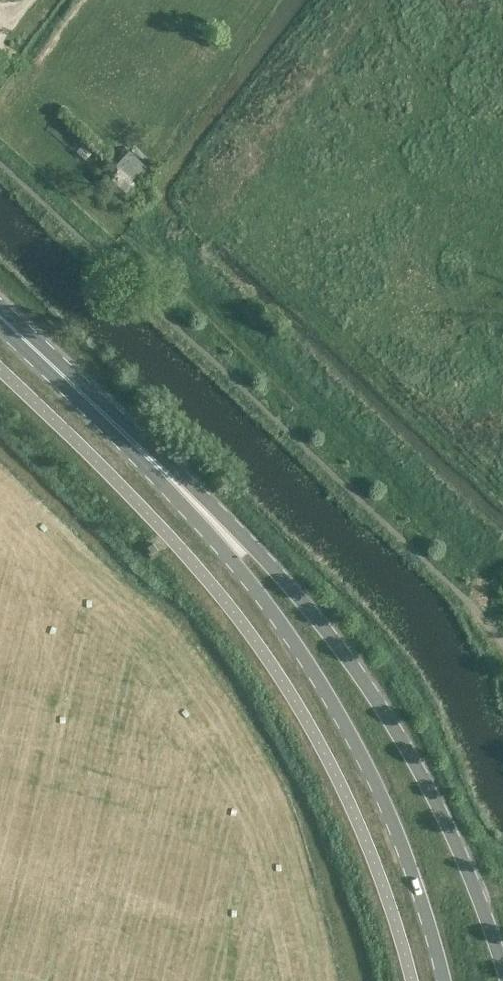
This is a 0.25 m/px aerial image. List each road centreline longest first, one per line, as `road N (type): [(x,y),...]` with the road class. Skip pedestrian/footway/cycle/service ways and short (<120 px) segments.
road 1 (primary): [(502,966),(440,809),(358,672),(238,532),(89,398)]
road 2 (primary): [(89,398),(269,604),(339,711),(388,806),(444,980)]
road 3 (primary): [(89,398),(0,314)]

